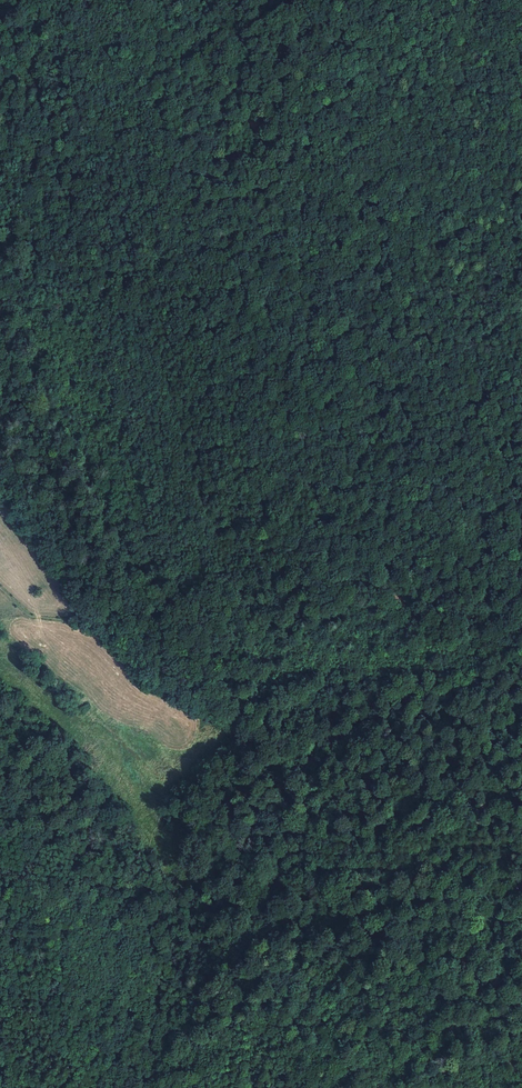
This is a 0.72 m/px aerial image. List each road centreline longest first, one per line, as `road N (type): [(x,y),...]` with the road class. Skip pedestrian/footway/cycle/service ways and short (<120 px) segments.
road 1 (track): [(521,501),(406,219),(347,135),(282,0)]
road 2 (track): [(0,955),(41,996),(78,1056)]

